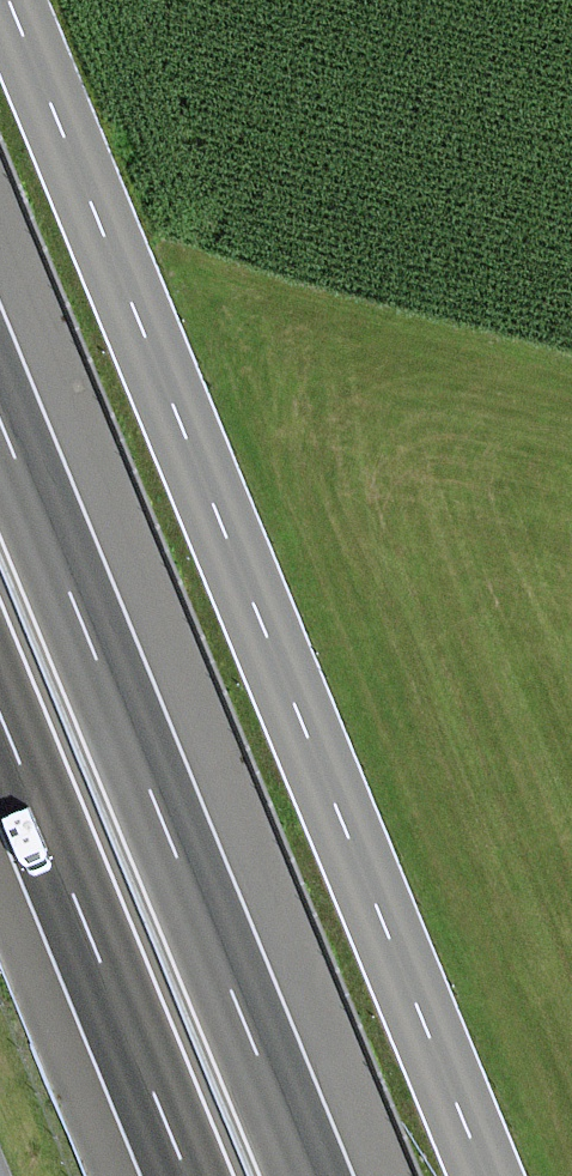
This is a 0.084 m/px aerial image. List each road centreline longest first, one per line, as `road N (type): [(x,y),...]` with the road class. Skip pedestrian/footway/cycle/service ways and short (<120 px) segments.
road 1 (primary): [(2,0),(482,1175)]
road 2 (motorway): [(307,1175),(0,419)]
road 3 (motorway): [(0,714),(186,1175)]

